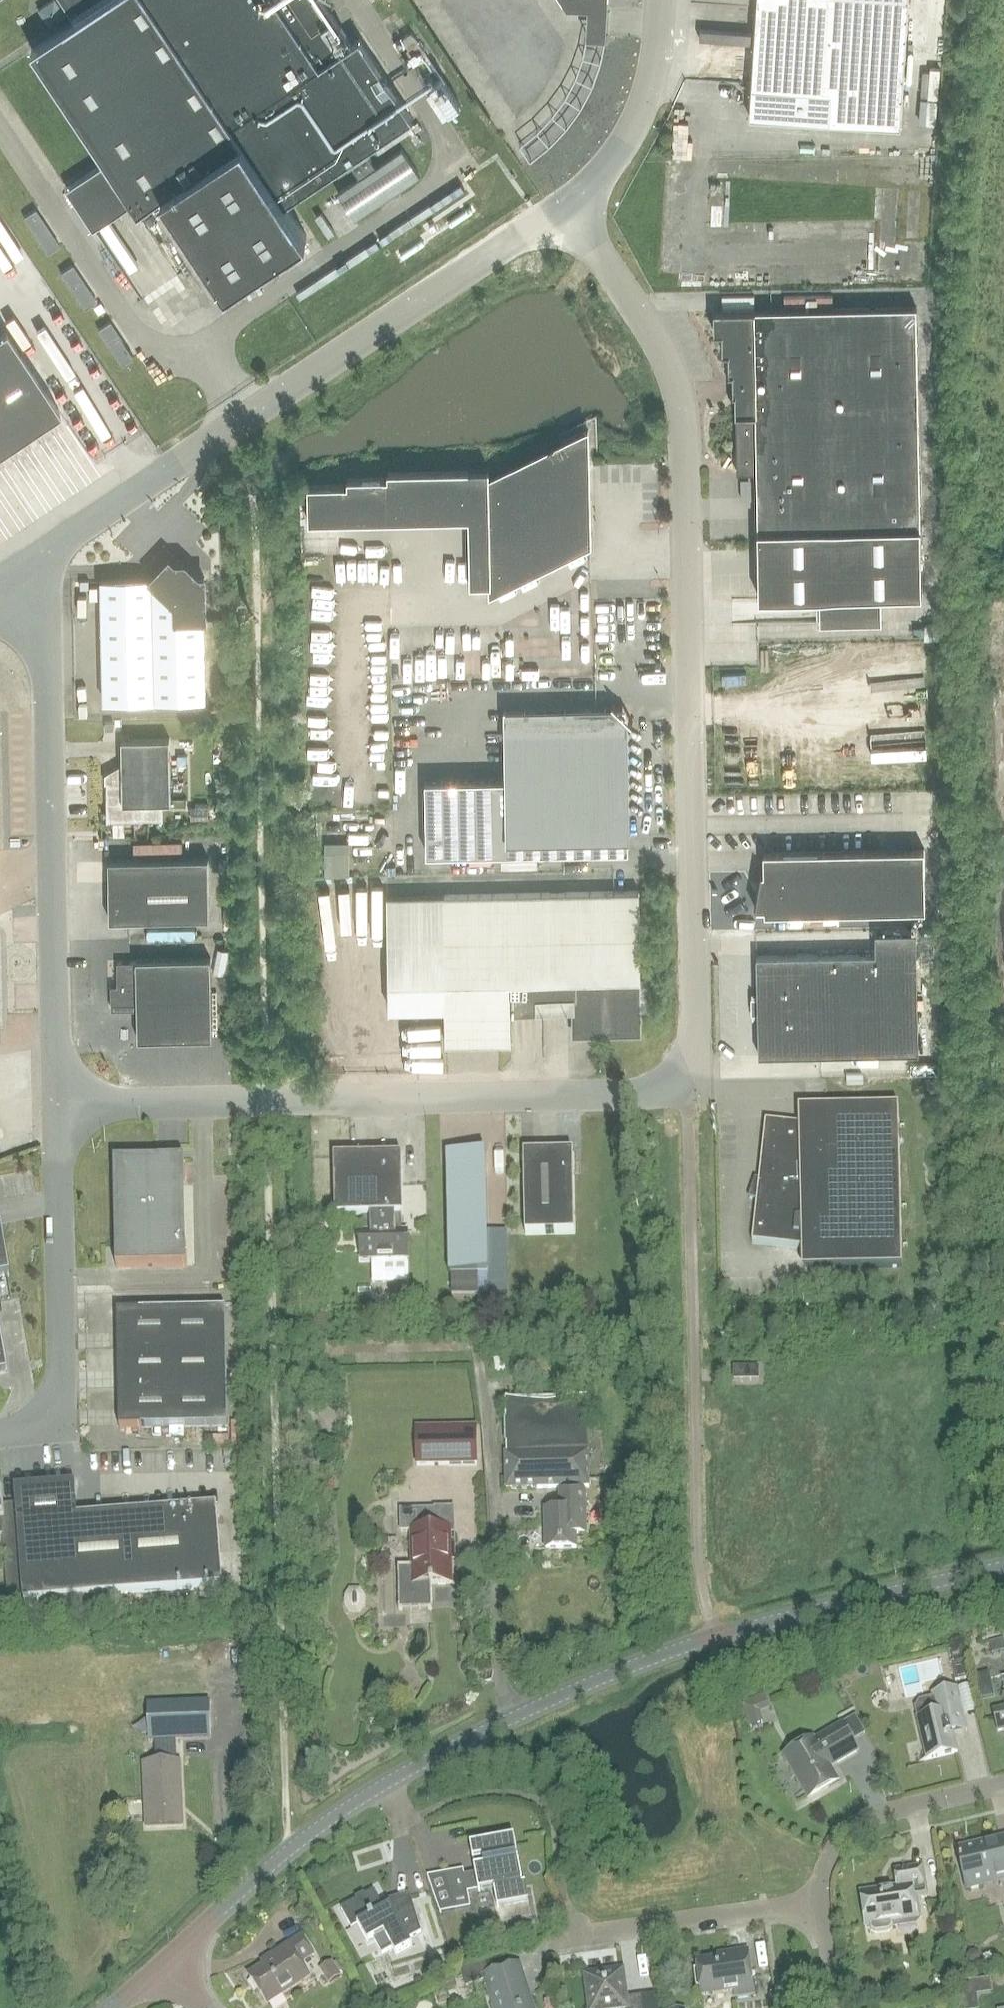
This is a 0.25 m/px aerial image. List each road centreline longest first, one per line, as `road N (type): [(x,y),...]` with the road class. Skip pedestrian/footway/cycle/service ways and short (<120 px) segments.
road 1 (unclassified): [(684,1076),(698,1038),(687,432),(656,343),(560,210)]
road 2 (tertiary): [(385,1785),(517,1714),(670,1651),(1003,1566)]
road 3 (unclassified): [(39,559),(560,210)]
road 4 (unclassified): [(684,1076),(628,1090),(62,1105)]
road 5 (unclassified): [(62,1105),(39,559)]
road 6 (unclassified): [(0,1433),(55,1424),(62,1105)]
road 7 (residential): [(555,1940),(824,1906)]
road 8 (tertiary): [(176,1954),(290,1849),(385,1785)]
road 9 (unclassified): [(560,210),(612,160),(645,107),(662,0)]
road 10 (residential): [(1003,1788),(865,1824),(832,1857),(824,1906)]

